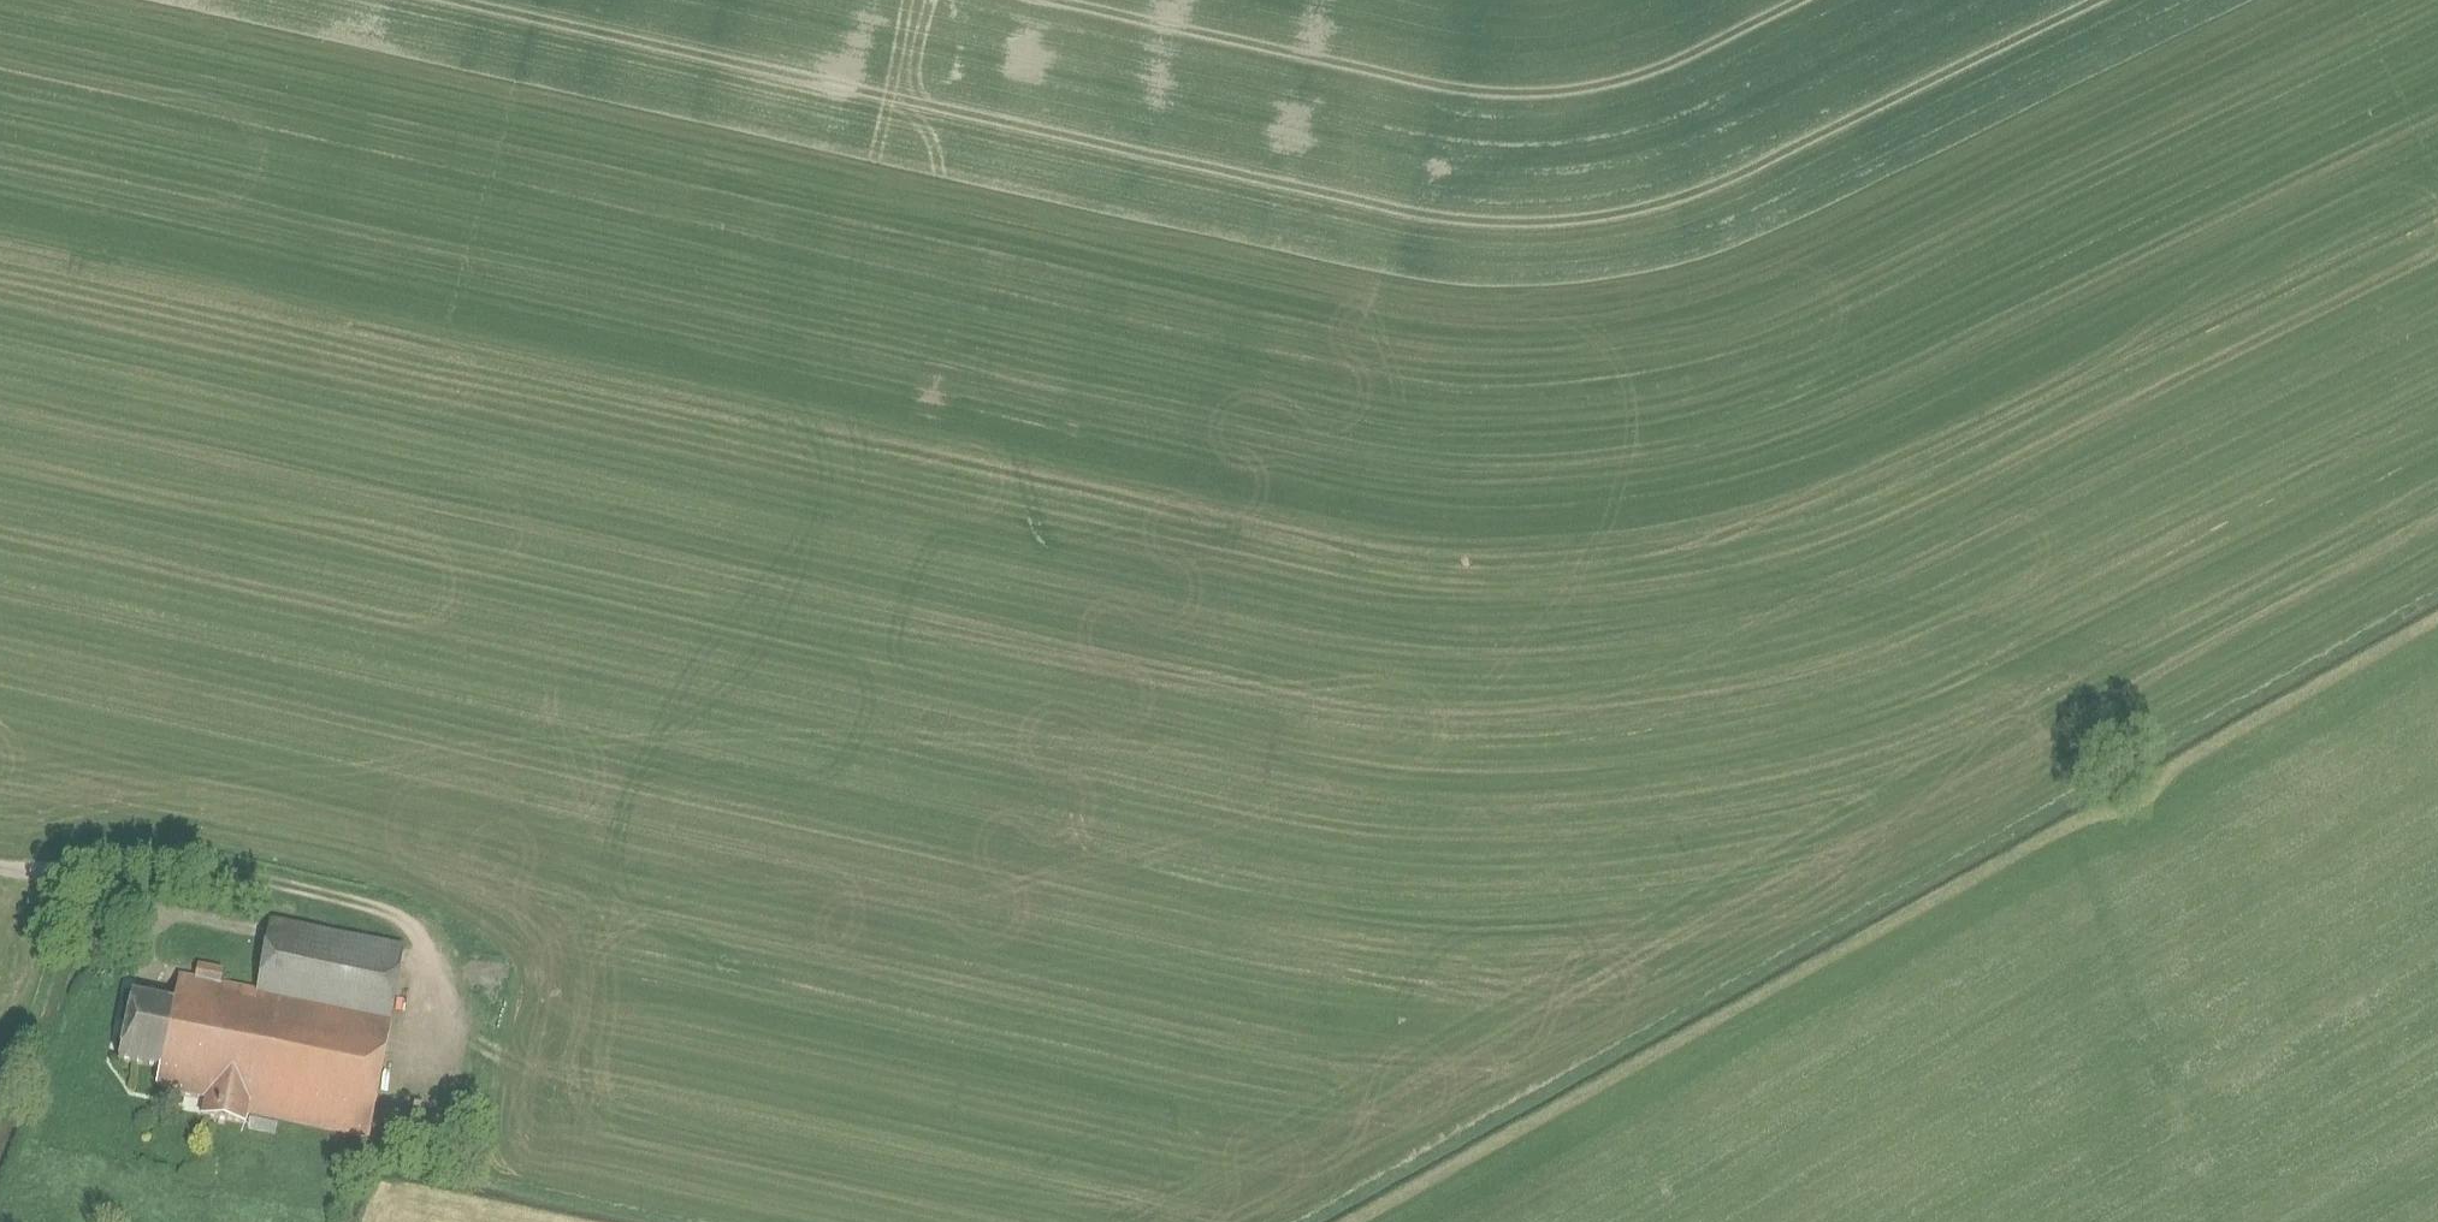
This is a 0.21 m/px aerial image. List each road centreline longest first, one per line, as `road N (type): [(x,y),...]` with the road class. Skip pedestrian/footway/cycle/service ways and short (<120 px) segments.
road 1 (track): [(0,857),(141,888)]

